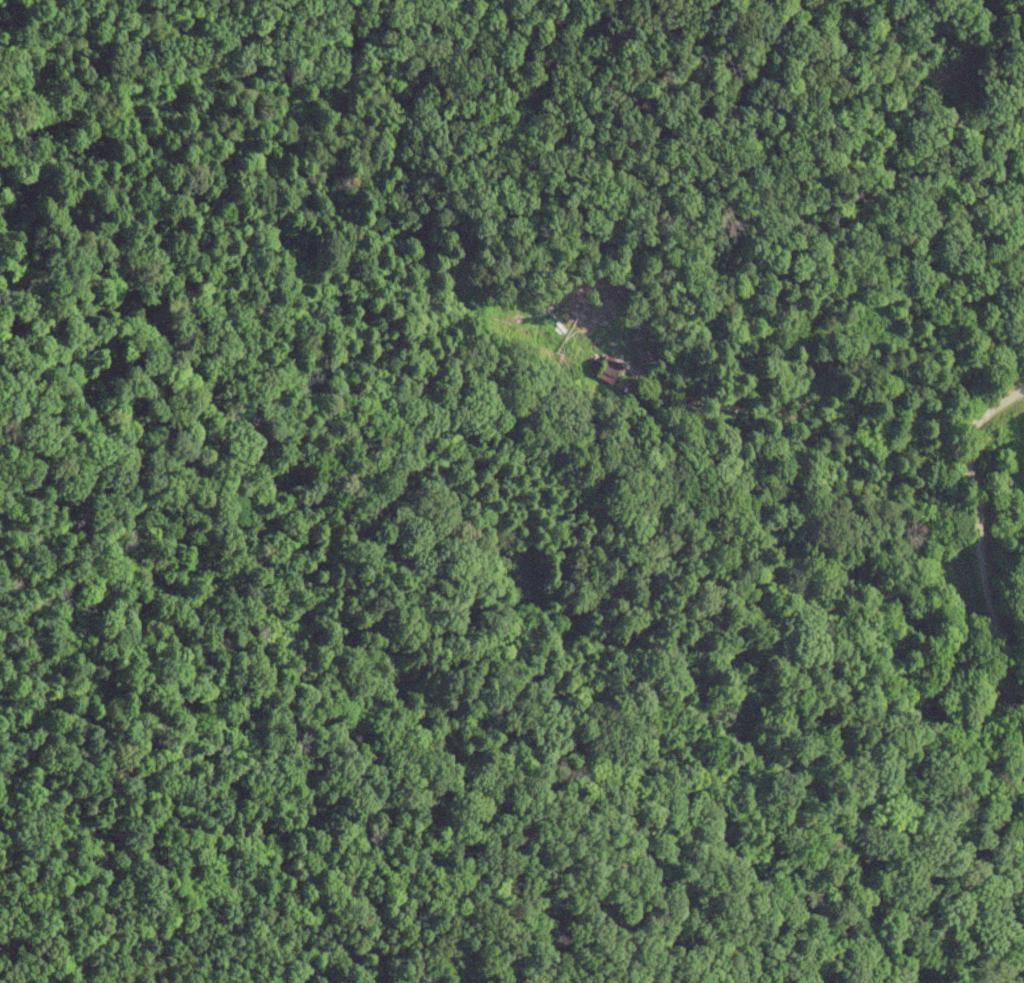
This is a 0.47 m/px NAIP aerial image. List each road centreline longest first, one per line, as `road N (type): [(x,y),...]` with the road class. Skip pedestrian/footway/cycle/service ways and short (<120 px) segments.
road 1 (residential): [(1023,725),(984,590),(968,435)]

